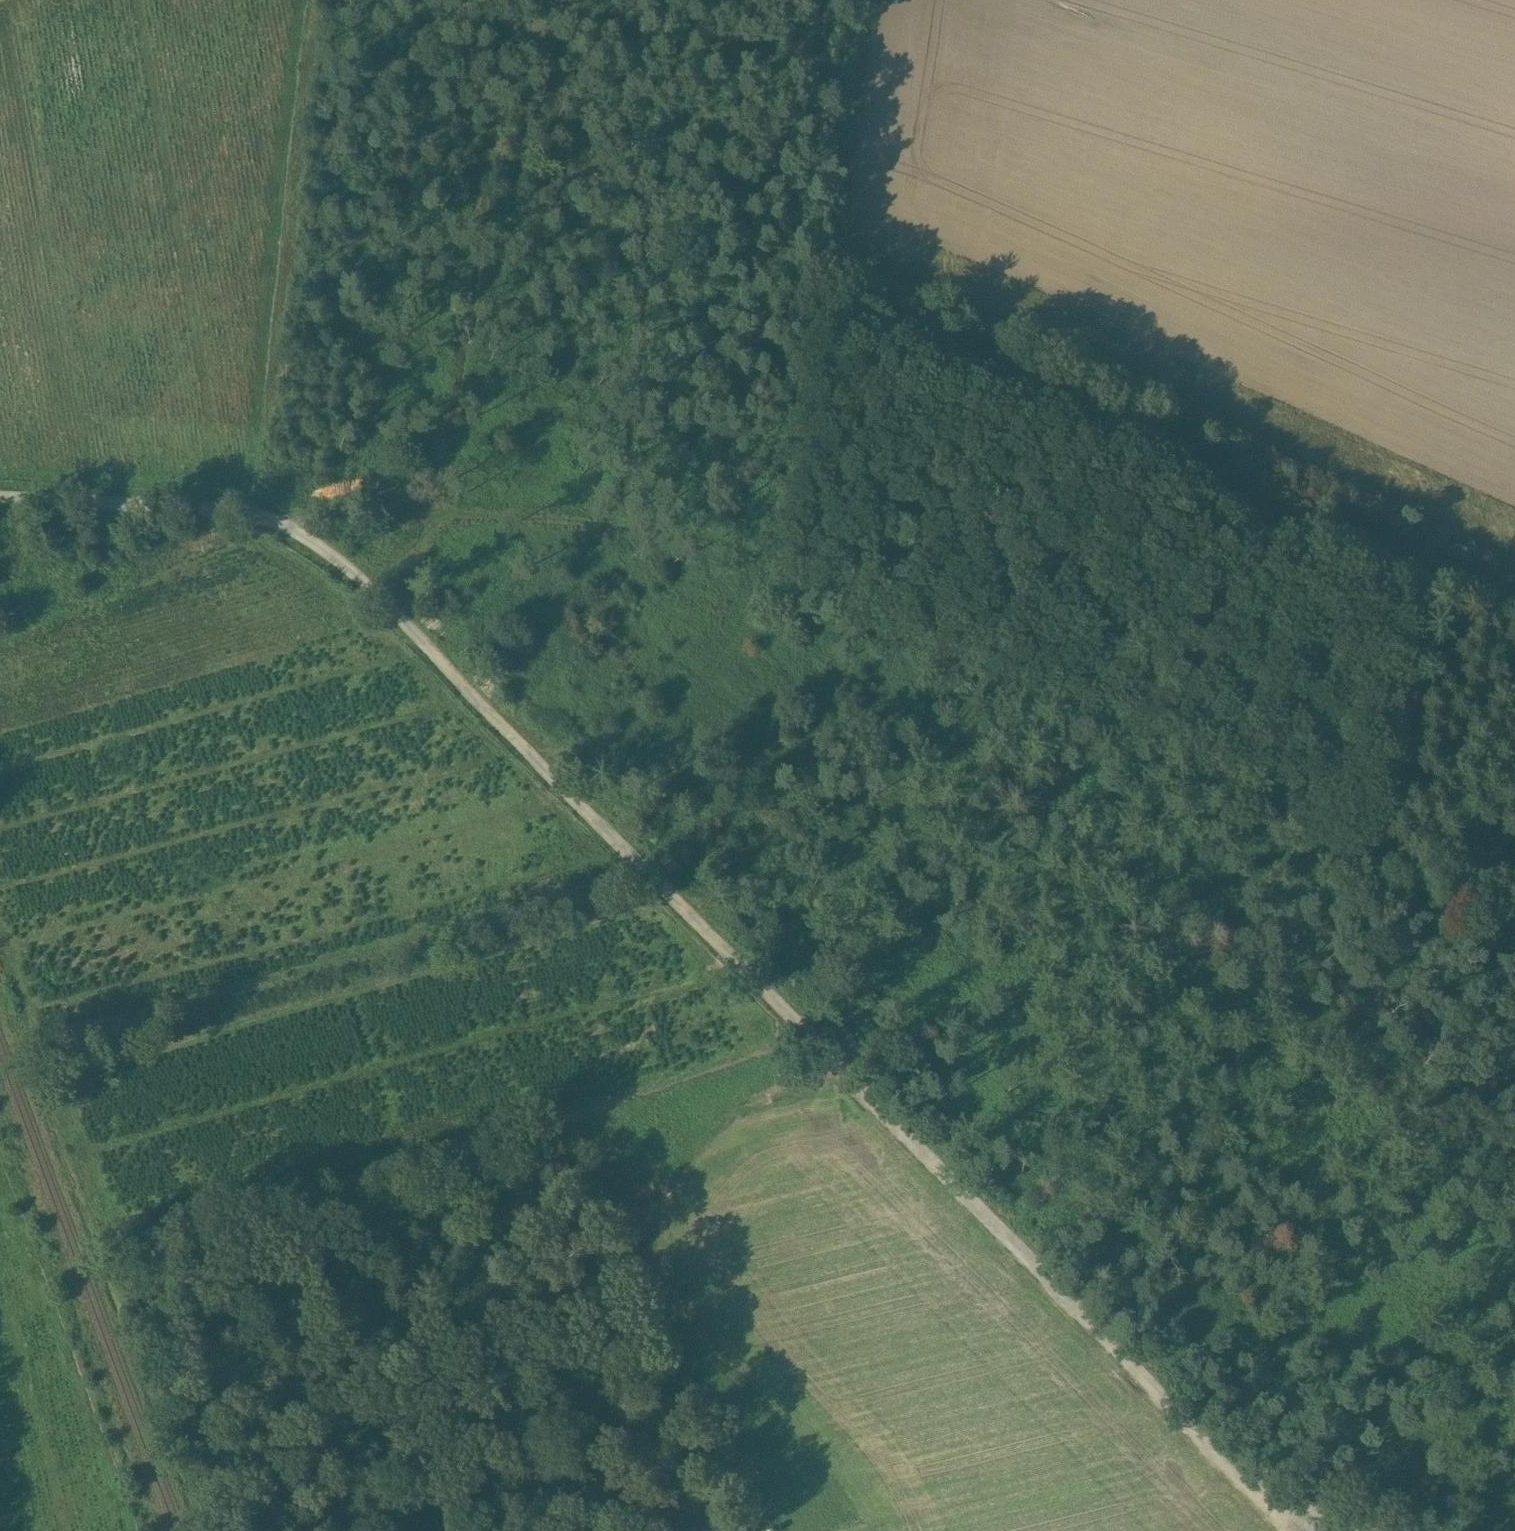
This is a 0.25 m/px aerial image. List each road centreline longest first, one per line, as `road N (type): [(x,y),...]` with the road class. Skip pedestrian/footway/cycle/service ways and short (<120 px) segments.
road 1 (track): [(0,495),(239,513),(281,523),(358,574),(1015,1239),(1254,1496),(1359,1530)]
road 2 (track): [(262,518),(396,437),(707,293),(825,246),(870,242),(1514,544)]

